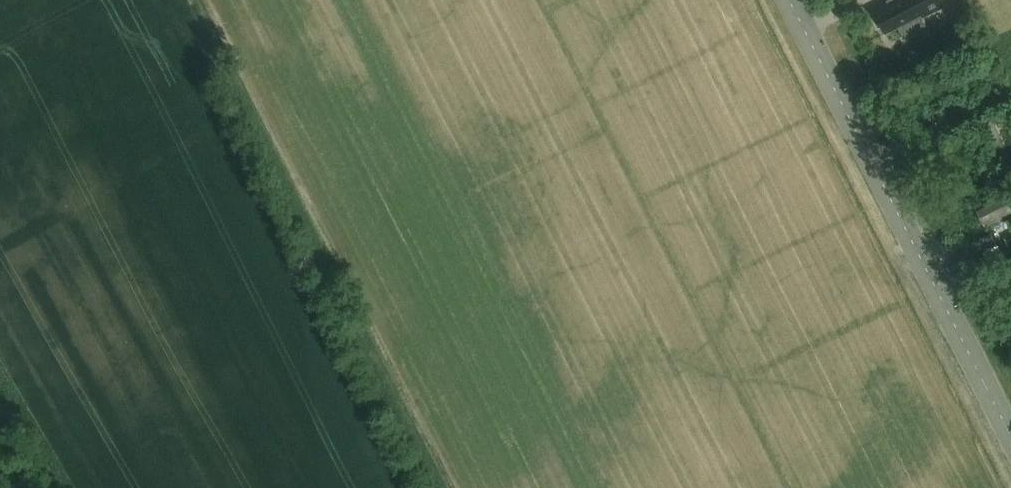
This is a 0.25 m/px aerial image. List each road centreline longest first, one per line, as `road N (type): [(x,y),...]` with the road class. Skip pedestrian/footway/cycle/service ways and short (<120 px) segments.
road 1 (unclassified): [(1010,436),(791,0)]

